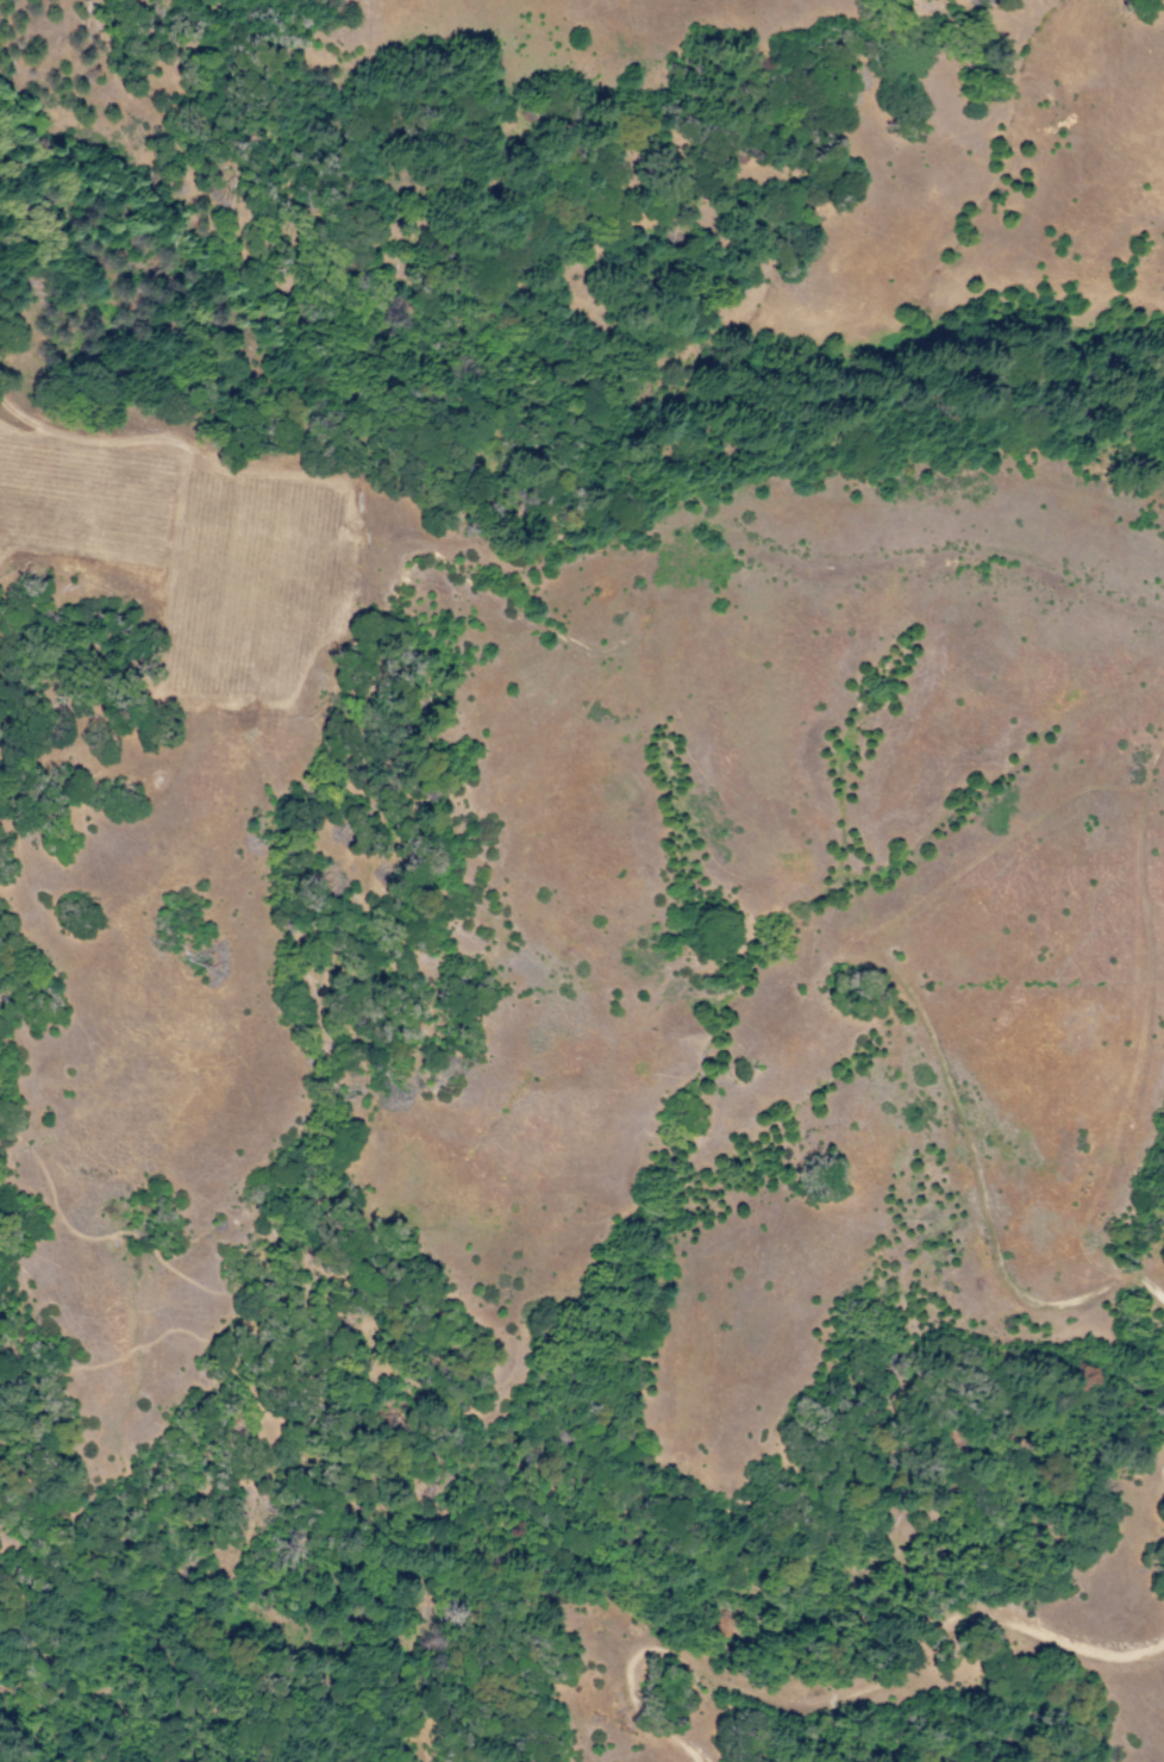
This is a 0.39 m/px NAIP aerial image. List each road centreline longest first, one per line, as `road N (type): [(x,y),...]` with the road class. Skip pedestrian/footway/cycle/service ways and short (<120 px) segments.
road 1 (track): [(0,519),(95,563),(401,583),(570,649),(675,629),(759,583),(1065,674),(1163,663)]

